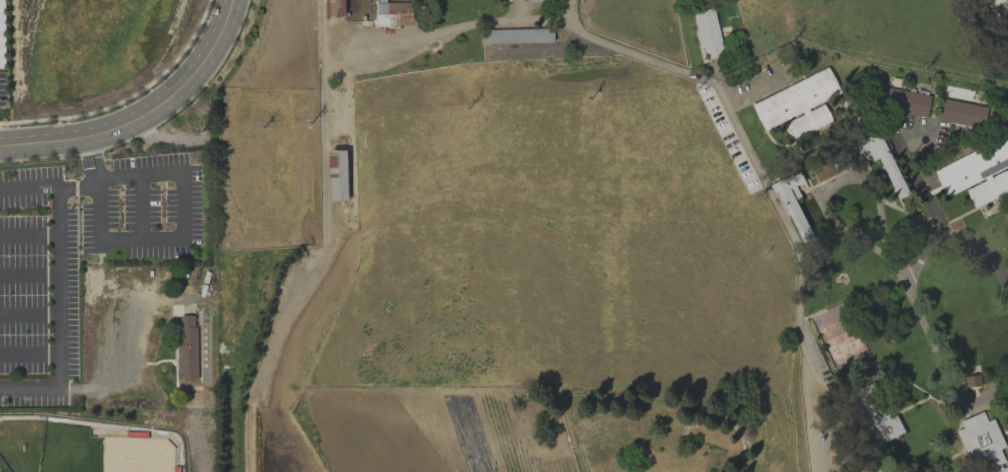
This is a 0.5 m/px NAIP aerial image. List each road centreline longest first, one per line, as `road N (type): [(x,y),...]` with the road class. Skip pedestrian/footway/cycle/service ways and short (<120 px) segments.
road 1 (secondary): [(0,152),(91,143),(151,118),(203,73),(240,0)]
road 2 (secondary): [(224,0),(196,56),(148,104),(88,128),(0,138)]

